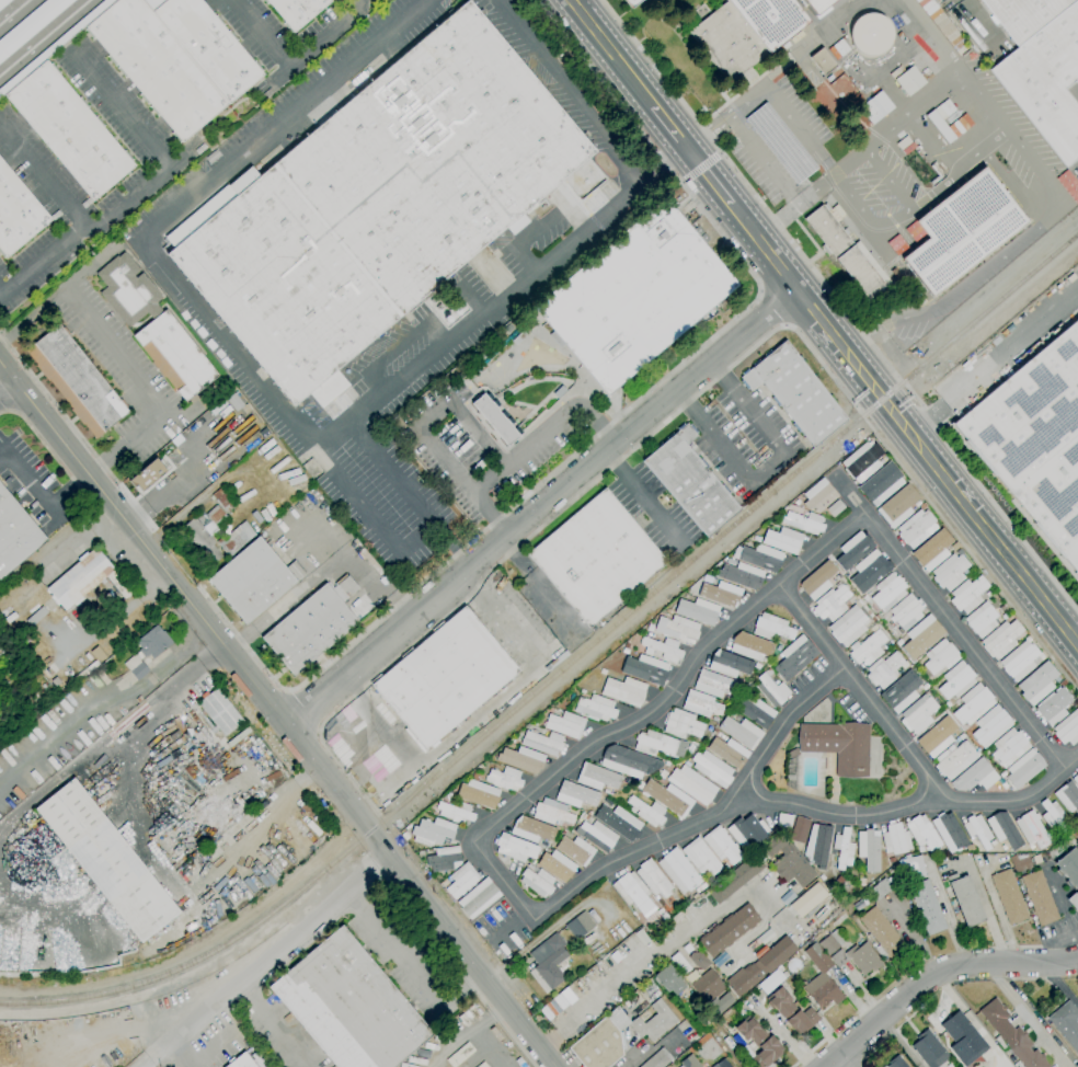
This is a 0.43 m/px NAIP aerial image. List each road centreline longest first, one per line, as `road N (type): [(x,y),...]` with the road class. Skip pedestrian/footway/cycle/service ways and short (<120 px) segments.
road 1 (tertiary): [(0,363),(557,1066)]
road 2 (residential): [(288,727),(799,294)]
road 3 (tertiary): [(721,194),(909,434)]
road 4 (tertiary): [(1077,958),(960,965),(922,980),(821,1066)]
road 5 (tertiary): [(909,434),(1077,650)]
road 6 (tertiary): [(570,0),(644,94)]

